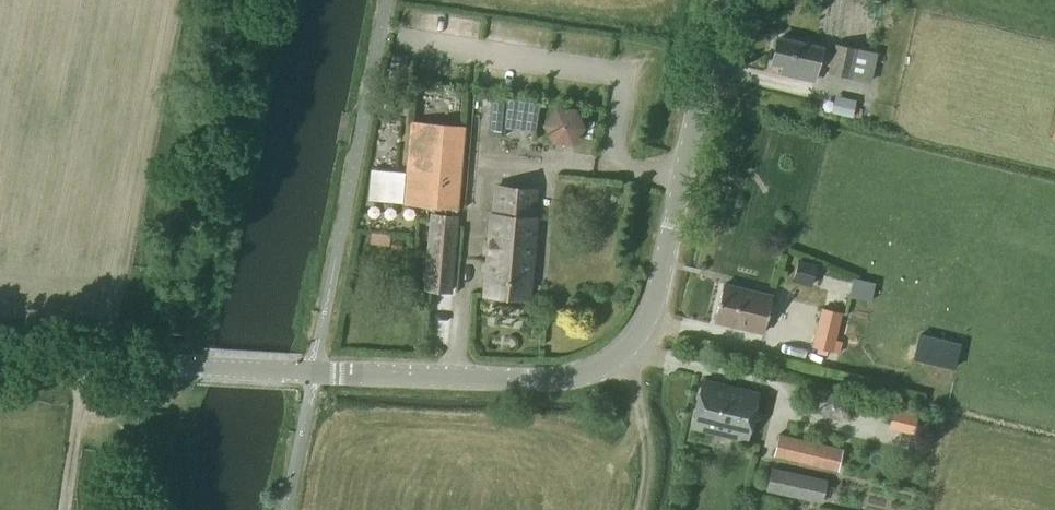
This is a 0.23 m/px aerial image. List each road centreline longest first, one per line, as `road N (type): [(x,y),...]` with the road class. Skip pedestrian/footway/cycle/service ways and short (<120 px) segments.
road 1 (unclassified): [(722,0),(651,324),(614,368),(552,384),(86,362)]
road 2 (unclassified): [(65,509),(86,362)]

